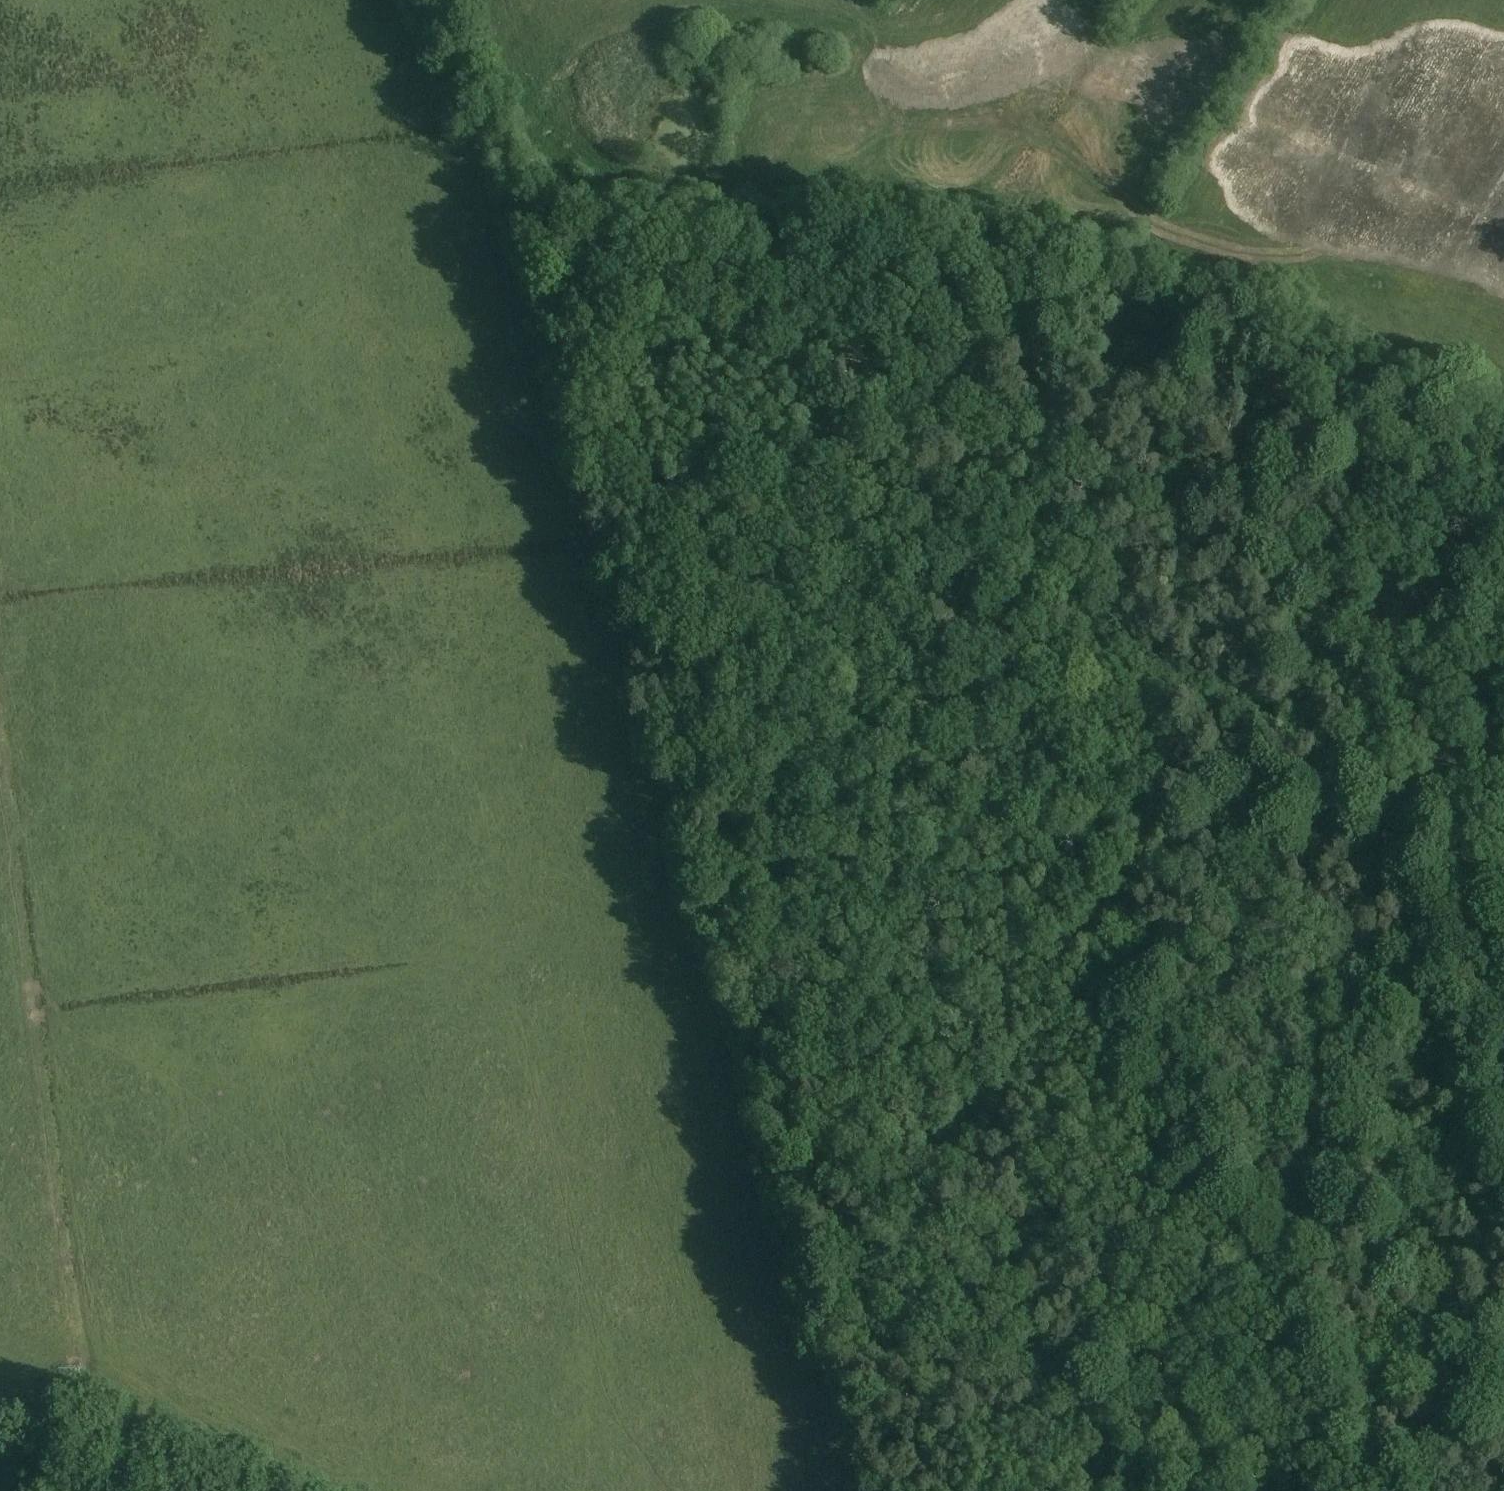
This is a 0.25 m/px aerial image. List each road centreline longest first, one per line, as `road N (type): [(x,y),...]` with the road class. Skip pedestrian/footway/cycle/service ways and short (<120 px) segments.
road 1 (track): [(1503,1072),(1339,392)]
road 2 (tertiary): [(0,1414),(72,1434),(209,1490)]

